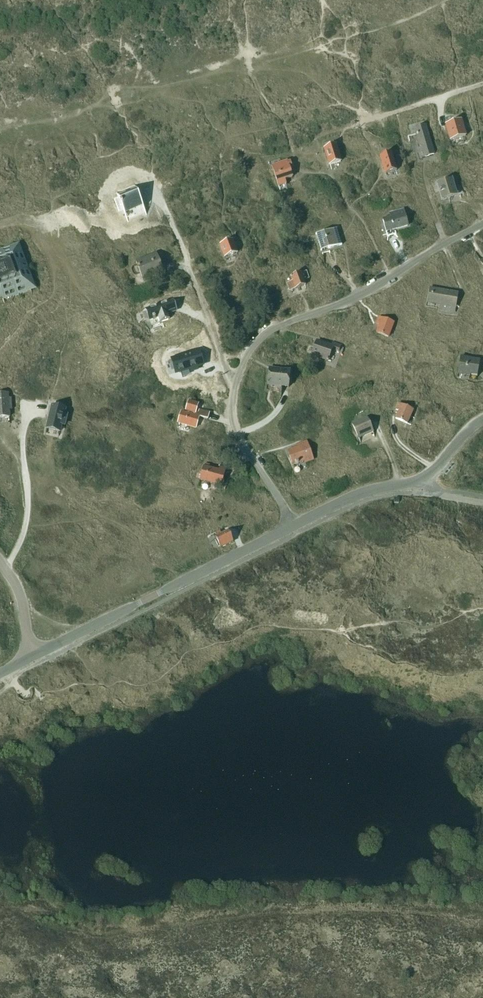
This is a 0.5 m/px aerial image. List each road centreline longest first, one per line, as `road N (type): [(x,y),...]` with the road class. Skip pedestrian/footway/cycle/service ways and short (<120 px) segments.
road 1 (residential): [(238,378),(269,332),(357,297),(482,225)]
road 2 (unclassified): [(37,656),(293,528)]
road 3 (unclassified): [(293,528),(362,494),(426,478),(482,420)]
road 4 (residential): [(238,378),(222,360),(154,190)]
road 5 (residential): [(293,528),(238,435),(232,410),(238,378)]
road 6 (track): [(0,225),(34,225),(53,266),(51,299),(33,321)]
road 7 (track): [(482,83),(361,121)]

